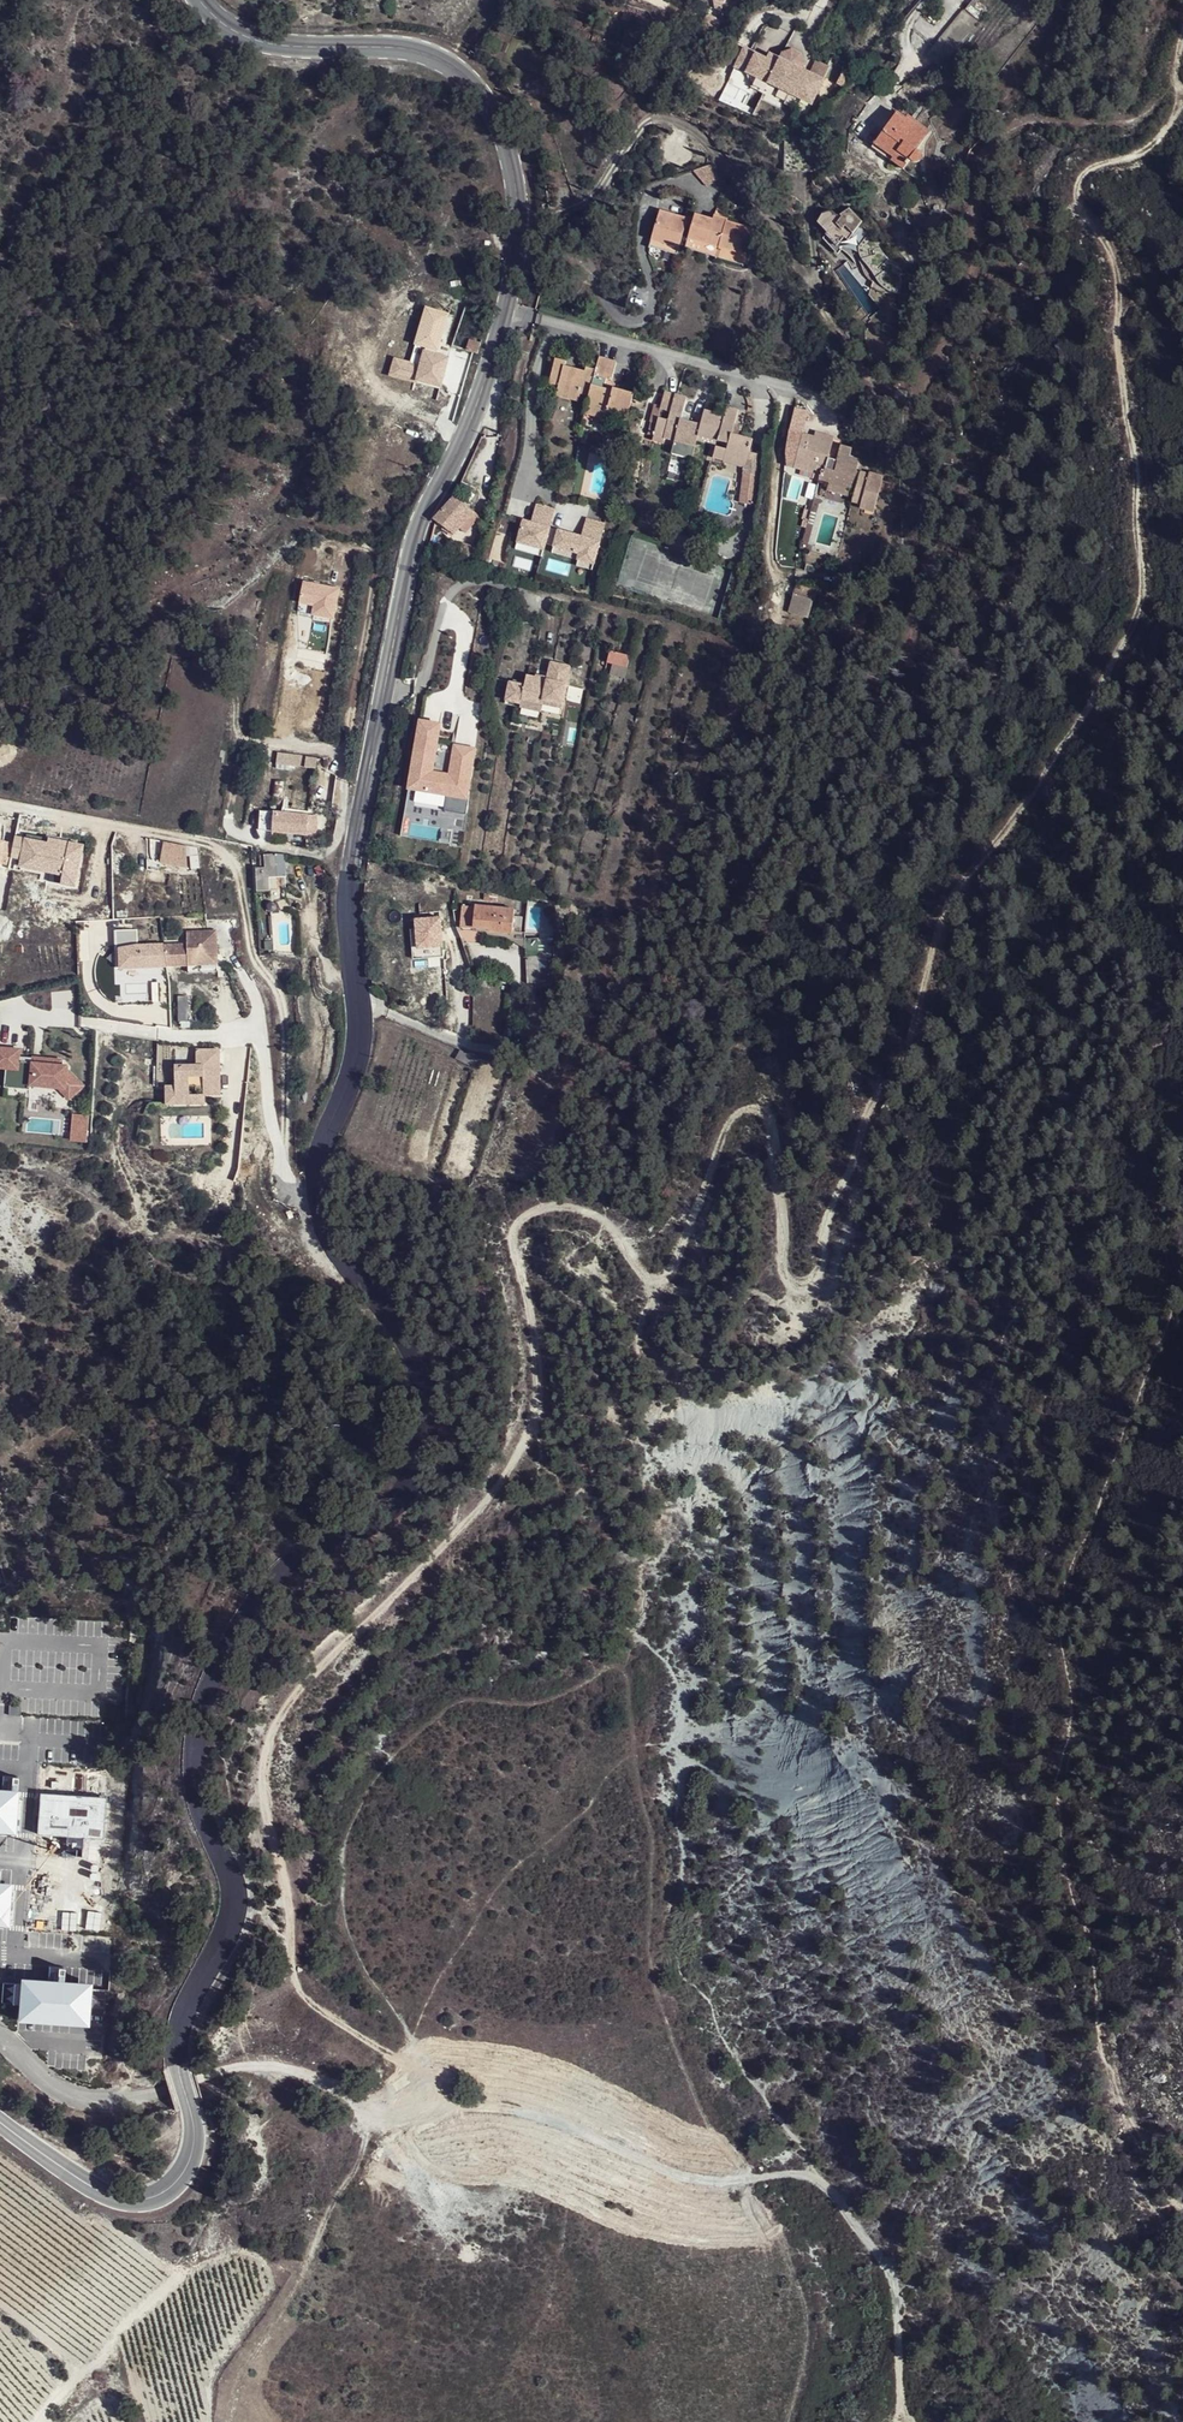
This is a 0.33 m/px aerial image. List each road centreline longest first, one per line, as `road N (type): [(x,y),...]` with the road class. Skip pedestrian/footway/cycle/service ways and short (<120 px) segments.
road 1 (track): [(382,2114),(404,2066),(311,2004),(289,1964),(283,1881),(259,1791),(268,1716),(440,1554),(511,1472),(533,1391),(515,1227),(553,1205),(613,1229),(641,1282),(663,1296),(706,1169),(738,1111),(759,1105),(776,1123),(785,1288),(804,1290),(926,975),(945,893),(1015,809),(1092,694),(1137,606),(1130,451),(1112,341),(1117,284),(1071,193),(1080,169),(1138,149),(1175,117),(1175,45),(1182,23)]
road 2 (tertiary): [(0,2122),(93,2188),(130,2200),(163,2192),(193,2153),(194,2122),(176,2050),(234,1898),(196,1790),(206,1692),(278,1576),(400,1497),(427,1422),(428,1394),(409,1343),(351,1267),(319,1197)]
road 3 (tertiary): [(319,1197),(322,1151),(357,1054),(348,880),(414,538),(471,419),(506,309)]
road 4 (track): [(902,2410),(892,2286),(827,2185),(801,2176),(722,2184),(684,2177),(541,2117),(496,2108),(382,2114)]
road 5 (track): [(1182,2201),(1141,2166),(1101,2057),(1093,1958),(1055,1787),(1076,1718),(1068,1652)]
road 6 (residential): [(279,1150),(287,1032),(281,996),(252,951),(230,859),(194,840),(0,807)]
road 7 (tertiary): [(506,309),(516,198),(503,131),(475,86),(416,50),(241,36),(200,0)]
road 8 (residential): [(279,1150),(260,1034),(158,1034),(80,1022)]
road 9 (residential): [(506,309),(781,386)]
road 10 (track): [(123,2101),(247,2067),(275,2068),(320,2079),(382,2114)]
road 11 (unclassified): [(123,2101),(60,2090),(0,2036)]
road 12 (track): [(0,2318),(62,2383),(41,2421)]

